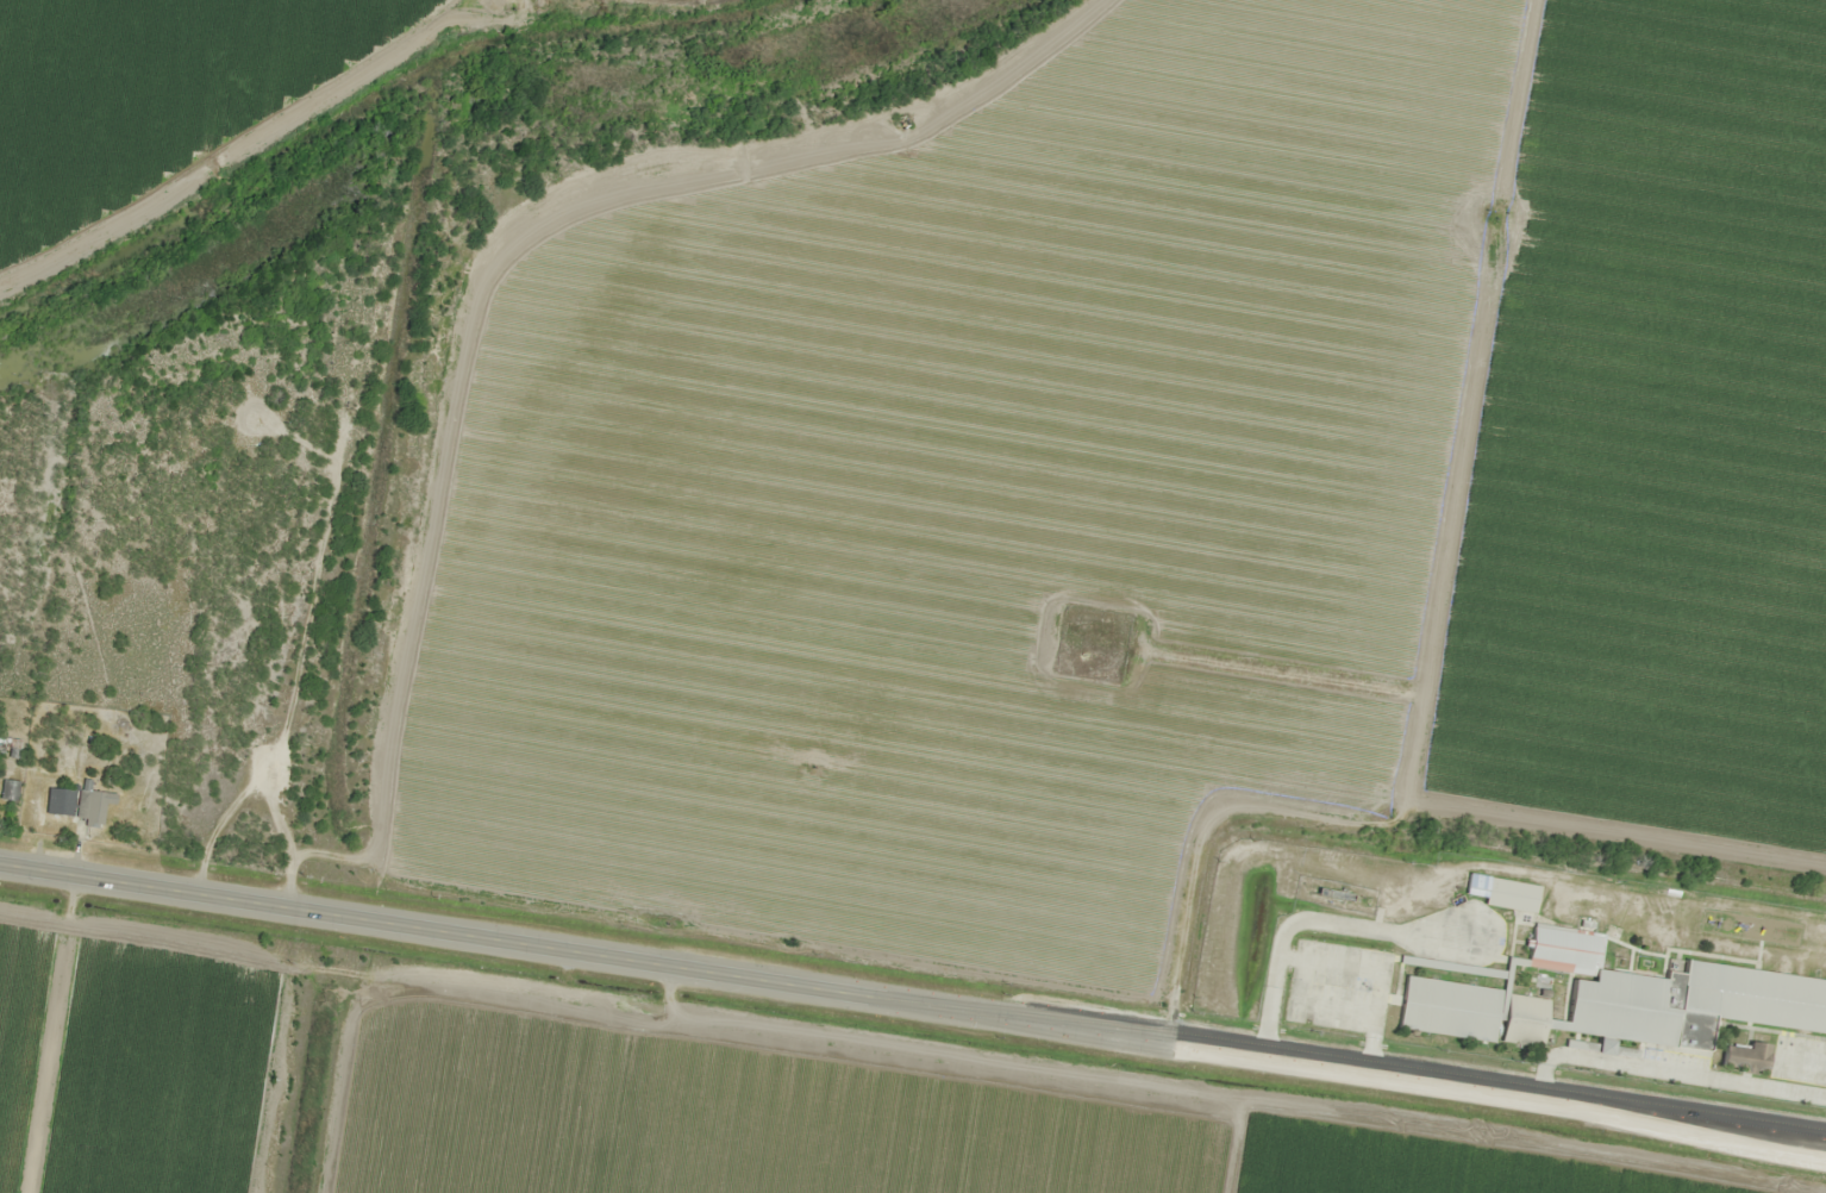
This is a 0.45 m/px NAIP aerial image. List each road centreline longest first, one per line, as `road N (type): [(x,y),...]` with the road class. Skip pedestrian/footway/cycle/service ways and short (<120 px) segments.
road 1 (primary): [(1825,1143),(77,874)]
road 2 (residential): [(289,902),(427,221),(545,137),(553,0)]
road 3 (residential): [(545,137),(838,143),(984,92),(1115,0)]

